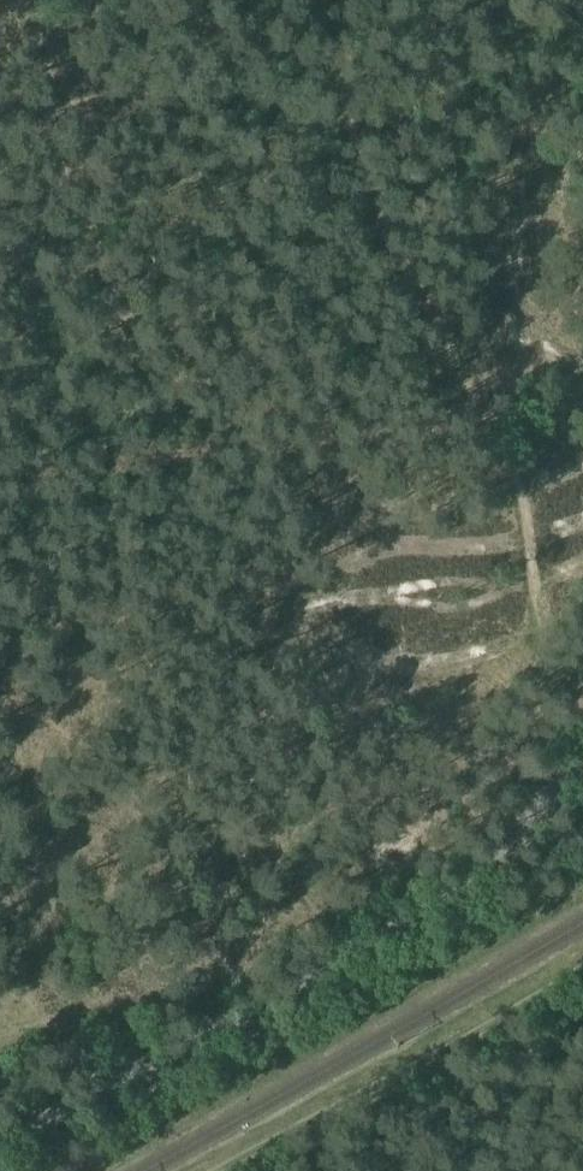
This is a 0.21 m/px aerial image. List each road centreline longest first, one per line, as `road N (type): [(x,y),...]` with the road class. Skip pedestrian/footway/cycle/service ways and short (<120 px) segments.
road 1 (track): [(337,0),(382,210),(475,416),(523,493),(542,627),(582,699)]
road 2 (unclassified): [(0,1146),(418,912),(465,879),(582,768)]
road 3 (track): [(0,461),(475,416)]
road 4 (track): [(204,1170),(582,959)]

